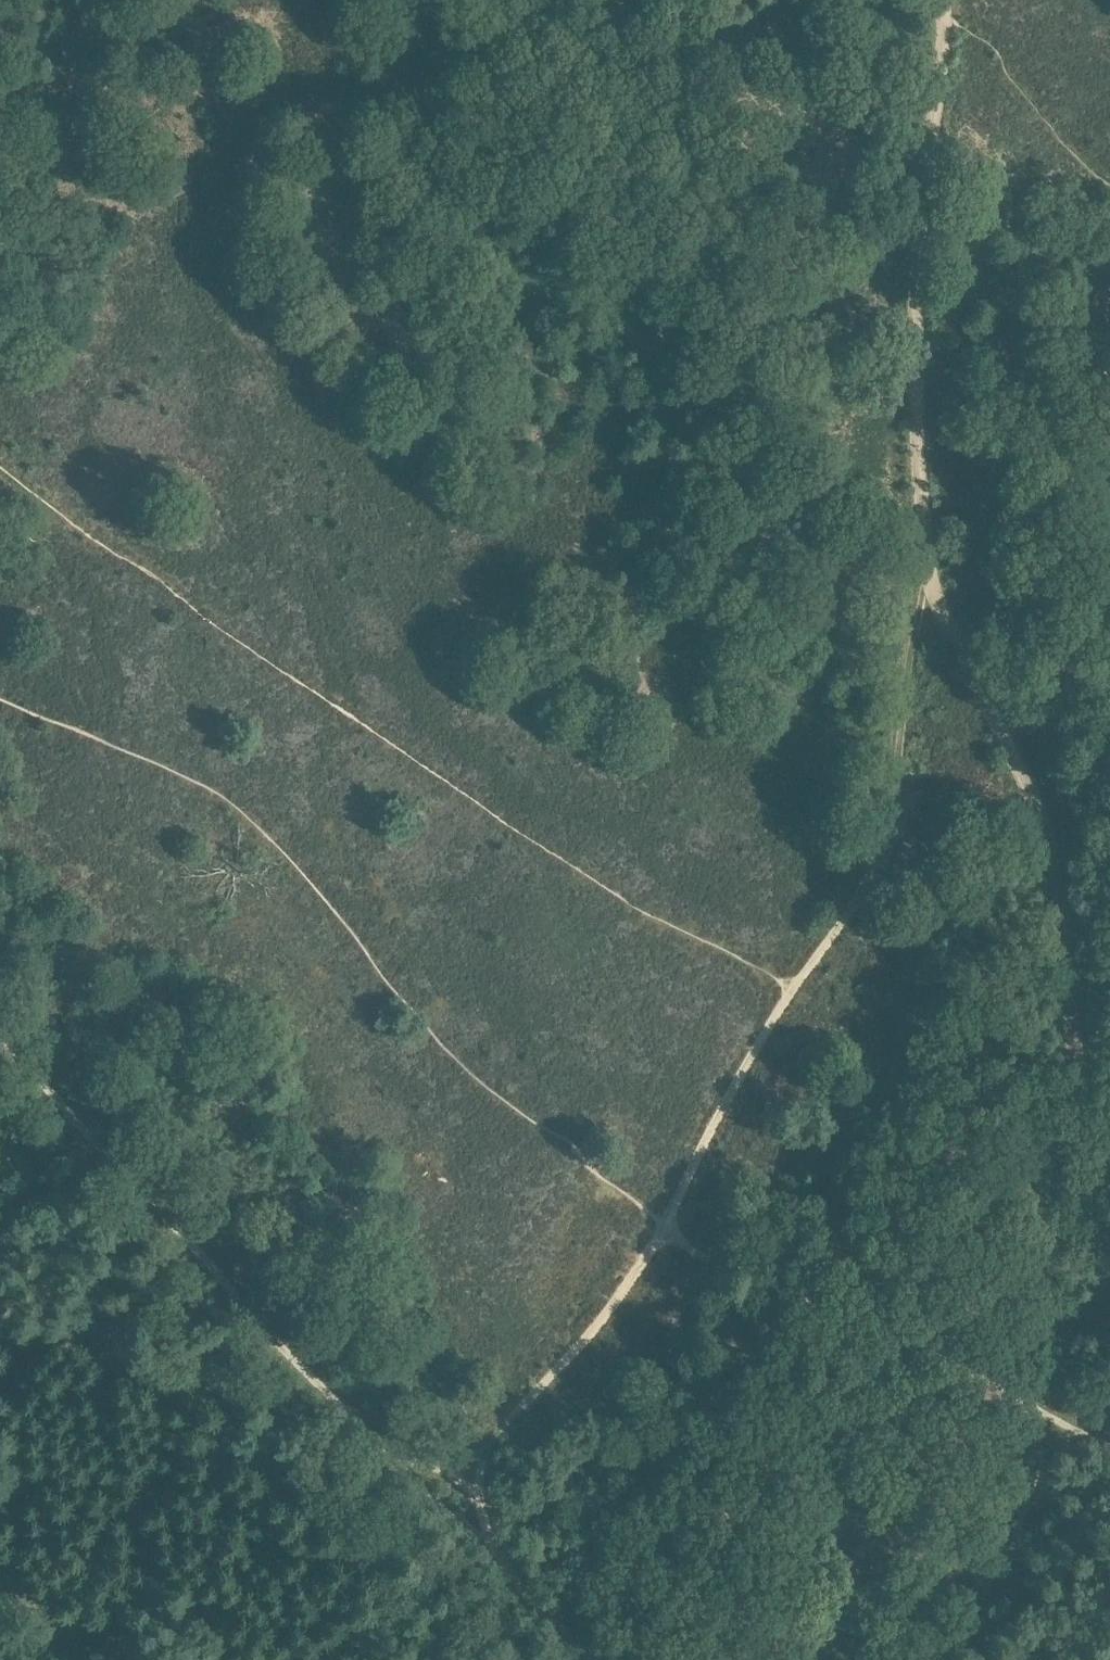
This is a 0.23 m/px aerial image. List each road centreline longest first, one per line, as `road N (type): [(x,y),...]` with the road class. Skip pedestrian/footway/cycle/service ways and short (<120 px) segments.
road 1 (track): [(941,4),(918,286),(923,519),(931,577),(1055,864),(1074,1058),(1106,1225),(1109,1380)]
road 2 (track): [(793,989),(887,851),(907,666),(931,577)]
road 3 (track): [(474,1489),(484,1451),(620,1300),(664,1225)]
road 4 (track): [(664,1225),(793,989)]
road 5 (track): [(591,1659),(501,1563),(474,1489)]

